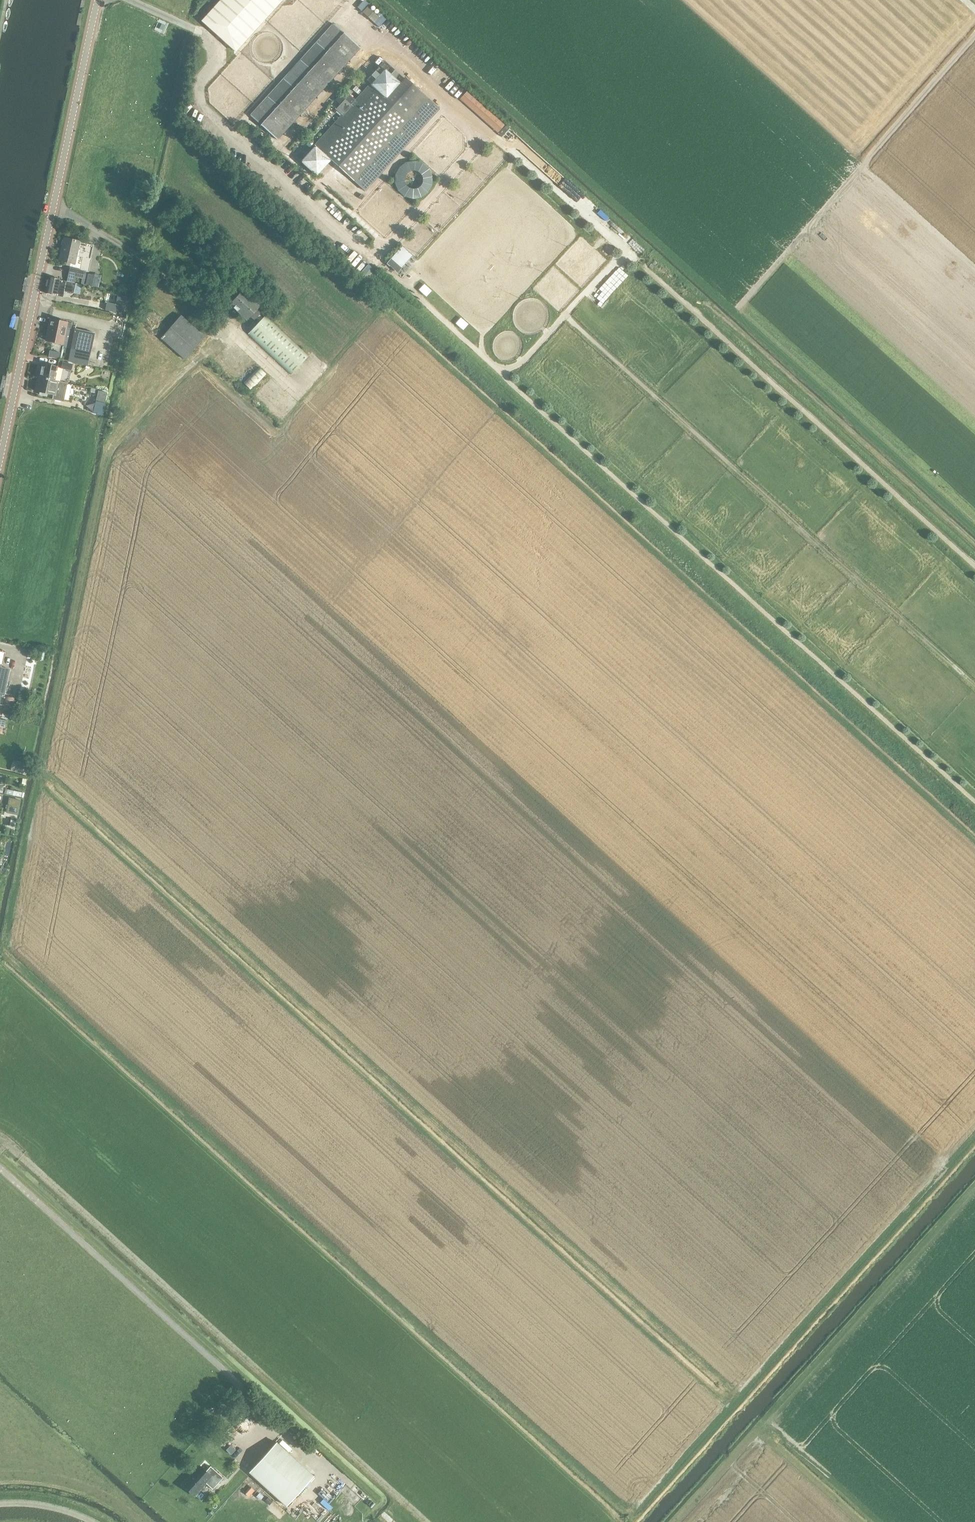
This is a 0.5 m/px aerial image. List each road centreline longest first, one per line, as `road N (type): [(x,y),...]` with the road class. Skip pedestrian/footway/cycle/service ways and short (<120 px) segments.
road 1 (track): [(376,250),(378,262),(974,801)]
road 2 (tertiary): [(0,461),(98,0)]
road 3 (track): [(0,1168),(241,1388),(252,1411),(301,1454),(322,1457),(340,1474)]
road 4 (track): [(672,1521),(974,1186)]
road 5 (track): [(974,565),(640,263)]

